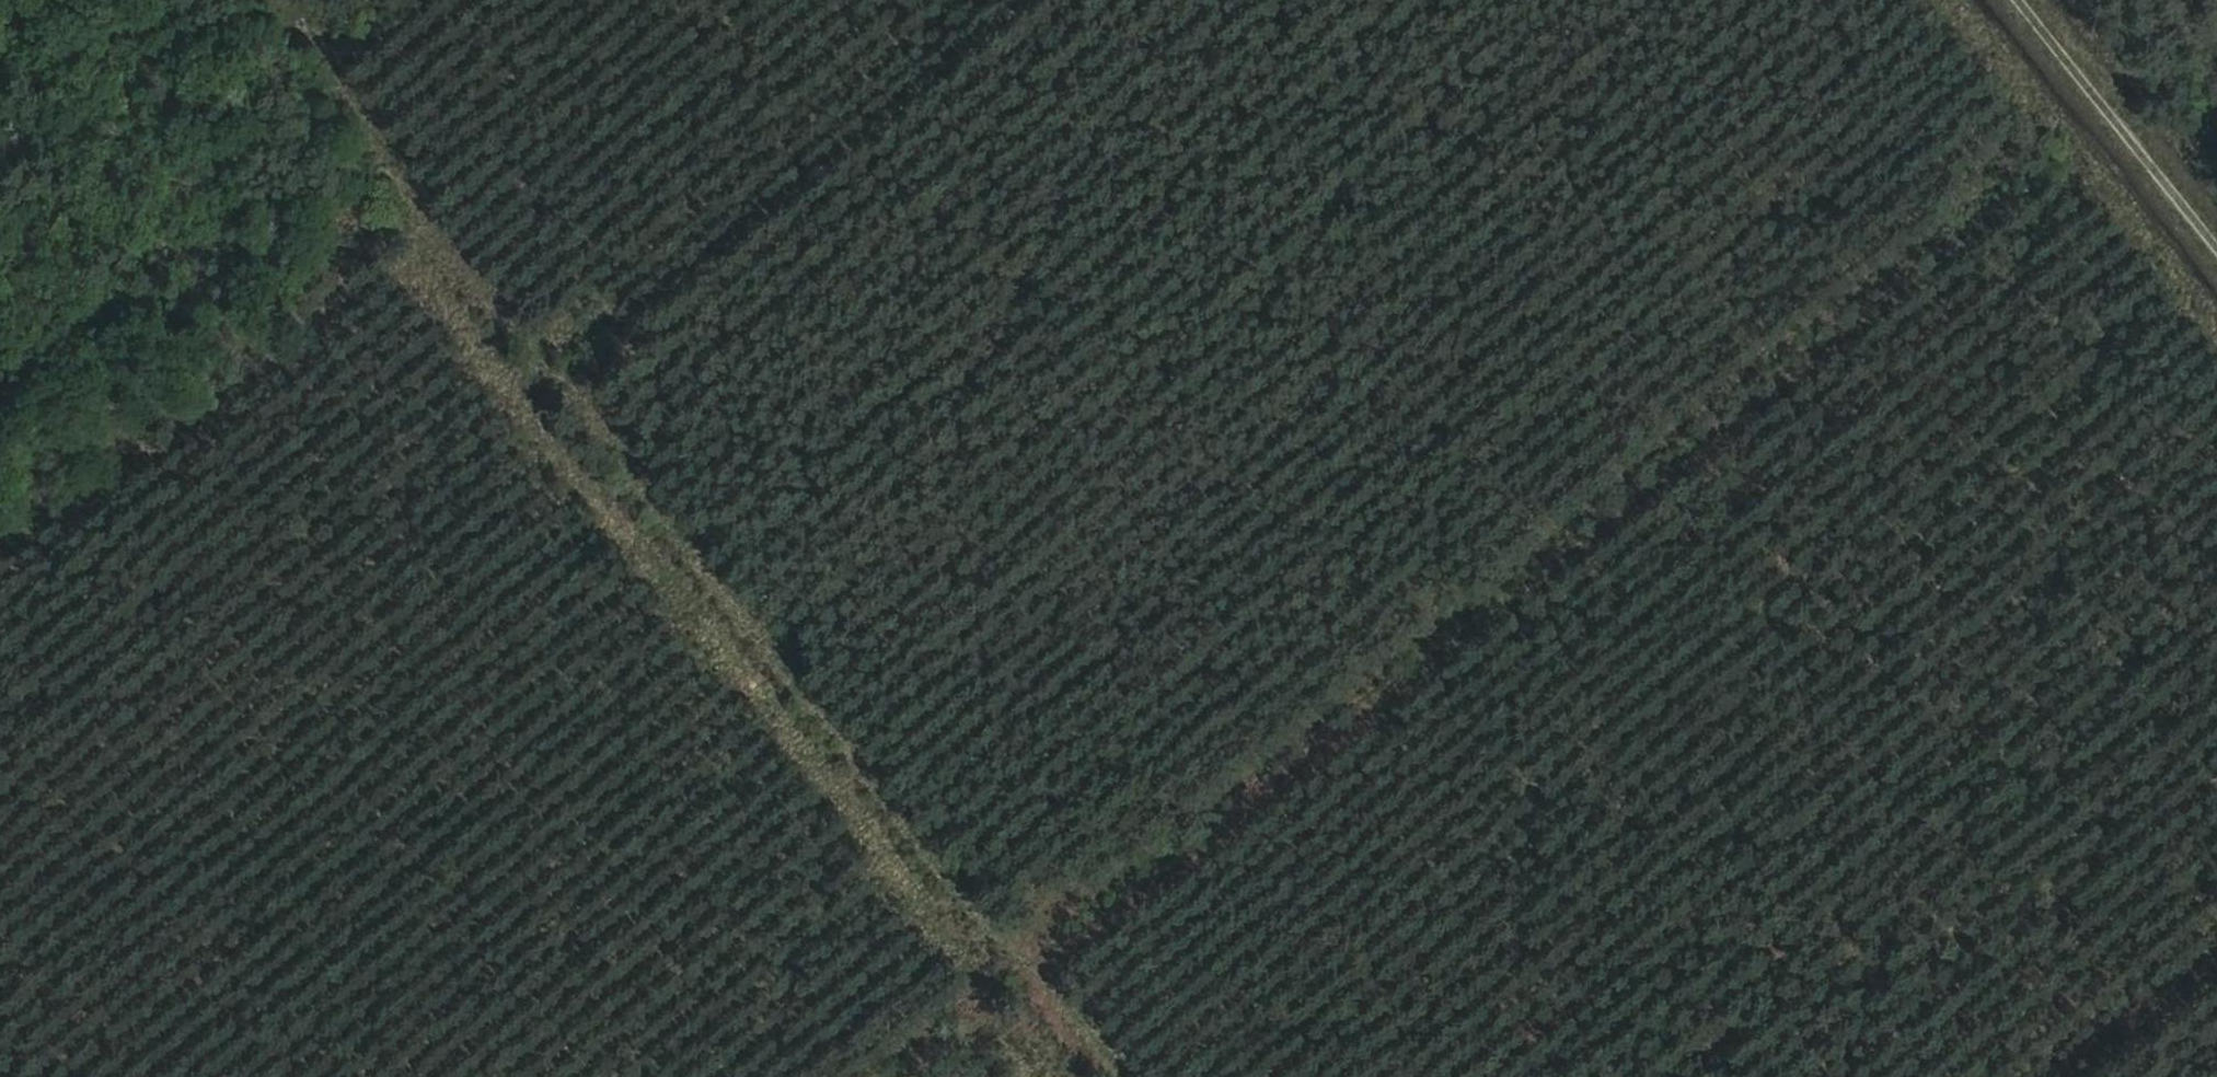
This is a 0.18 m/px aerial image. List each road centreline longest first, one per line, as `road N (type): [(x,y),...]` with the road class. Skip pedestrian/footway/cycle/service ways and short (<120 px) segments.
road 1 (track): [(2216,218),(2046,0)]

